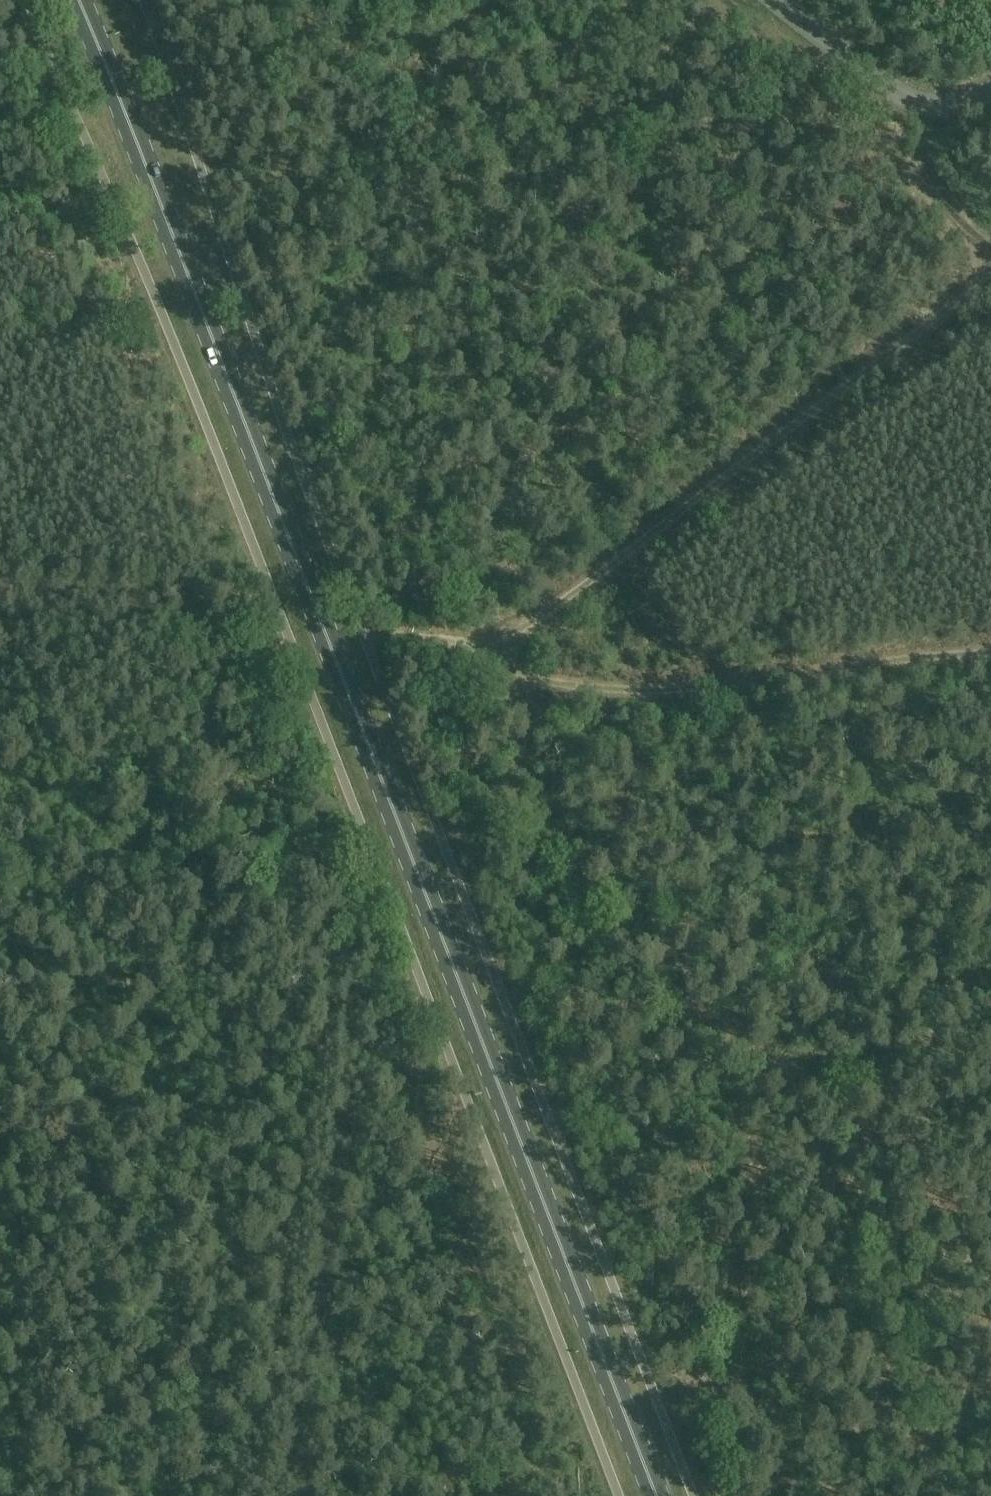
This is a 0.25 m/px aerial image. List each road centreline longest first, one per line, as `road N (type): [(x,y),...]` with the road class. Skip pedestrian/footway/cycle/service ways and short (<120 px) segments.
road 1 (primary): [(657,1495),(78,0)]
road 2 (track): [(990,653),(665,690),(577,686),(531,675),(482,642),(524,628),(569,597),(990,281)]
road 3 (track): [(990,266),(717,0)]

